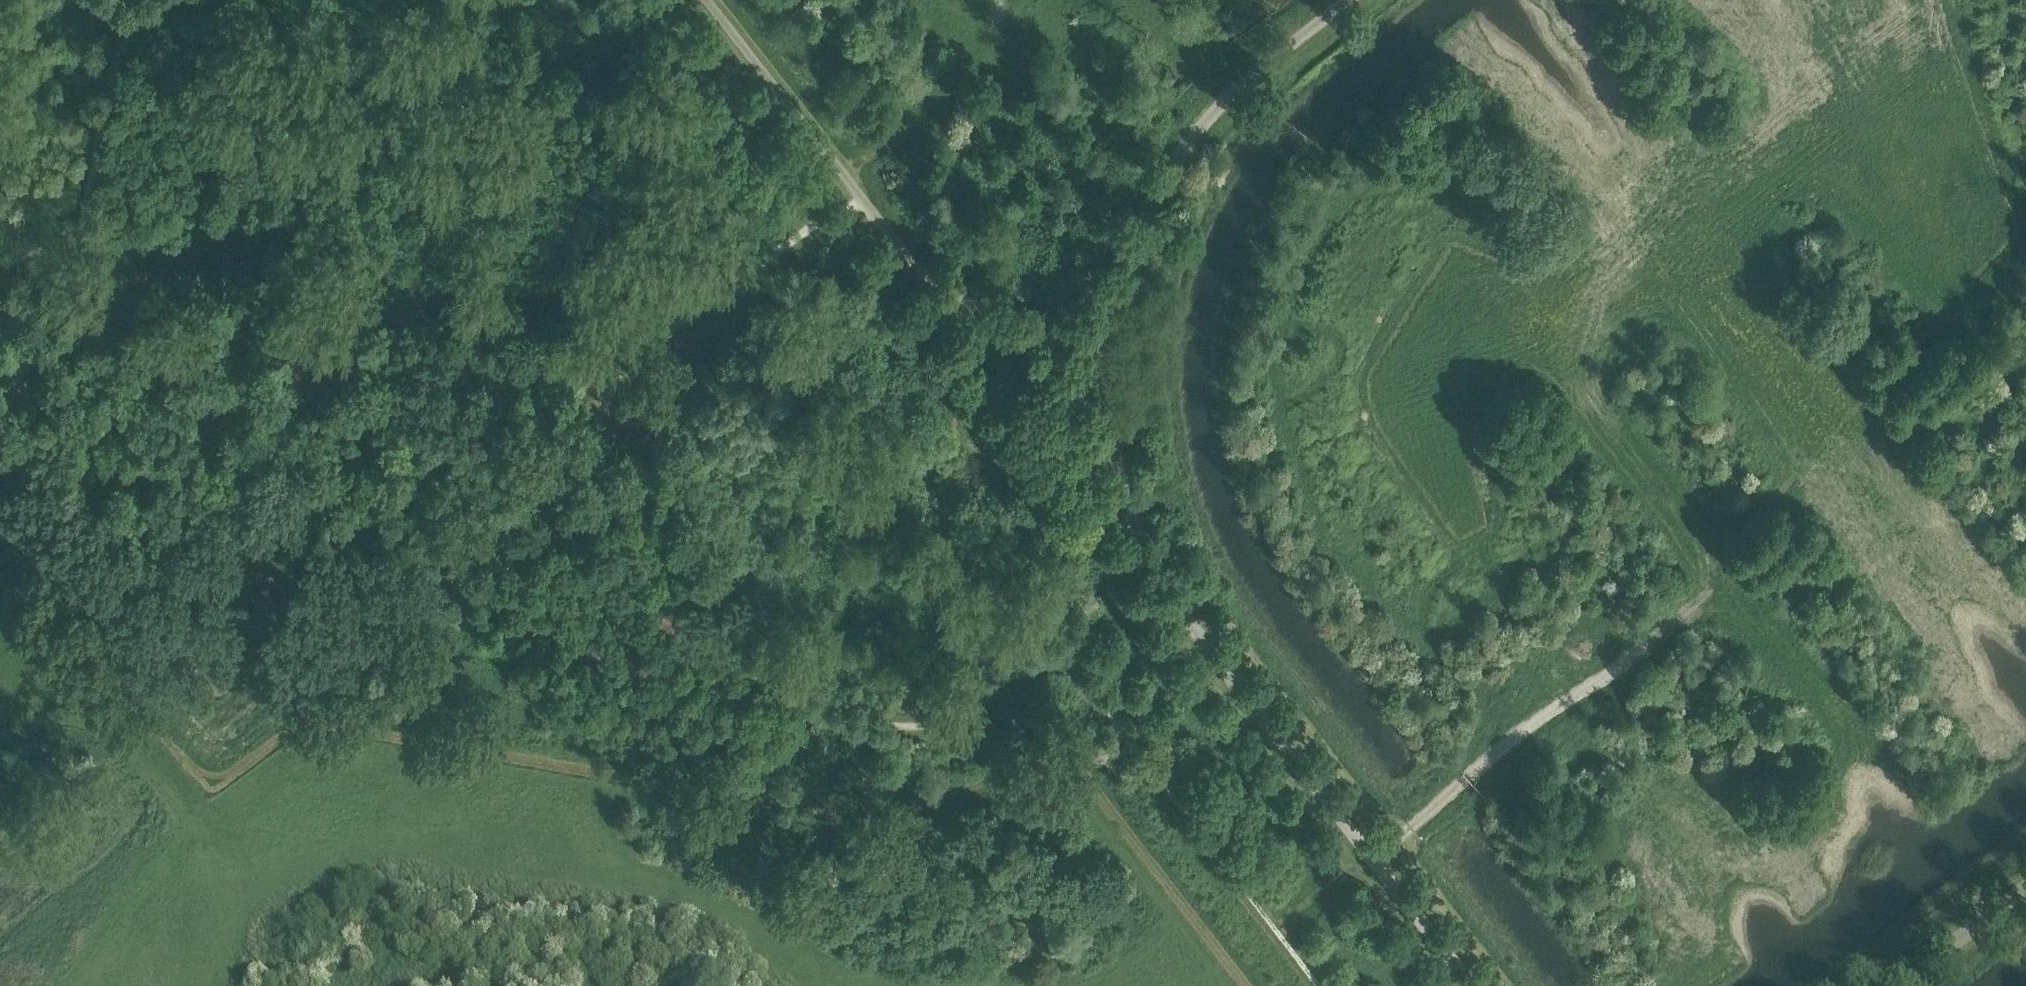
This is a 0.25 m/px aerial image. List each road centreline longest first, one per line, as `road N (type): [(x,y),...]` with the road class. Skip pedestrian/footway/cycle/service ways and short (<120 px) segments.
road 1 (unclassified): [(1474,985),(1228,670),(1155,562),(1121,469),(1113,329)]
road 2 (unclassified): [(2025,884),(1895,985)]

